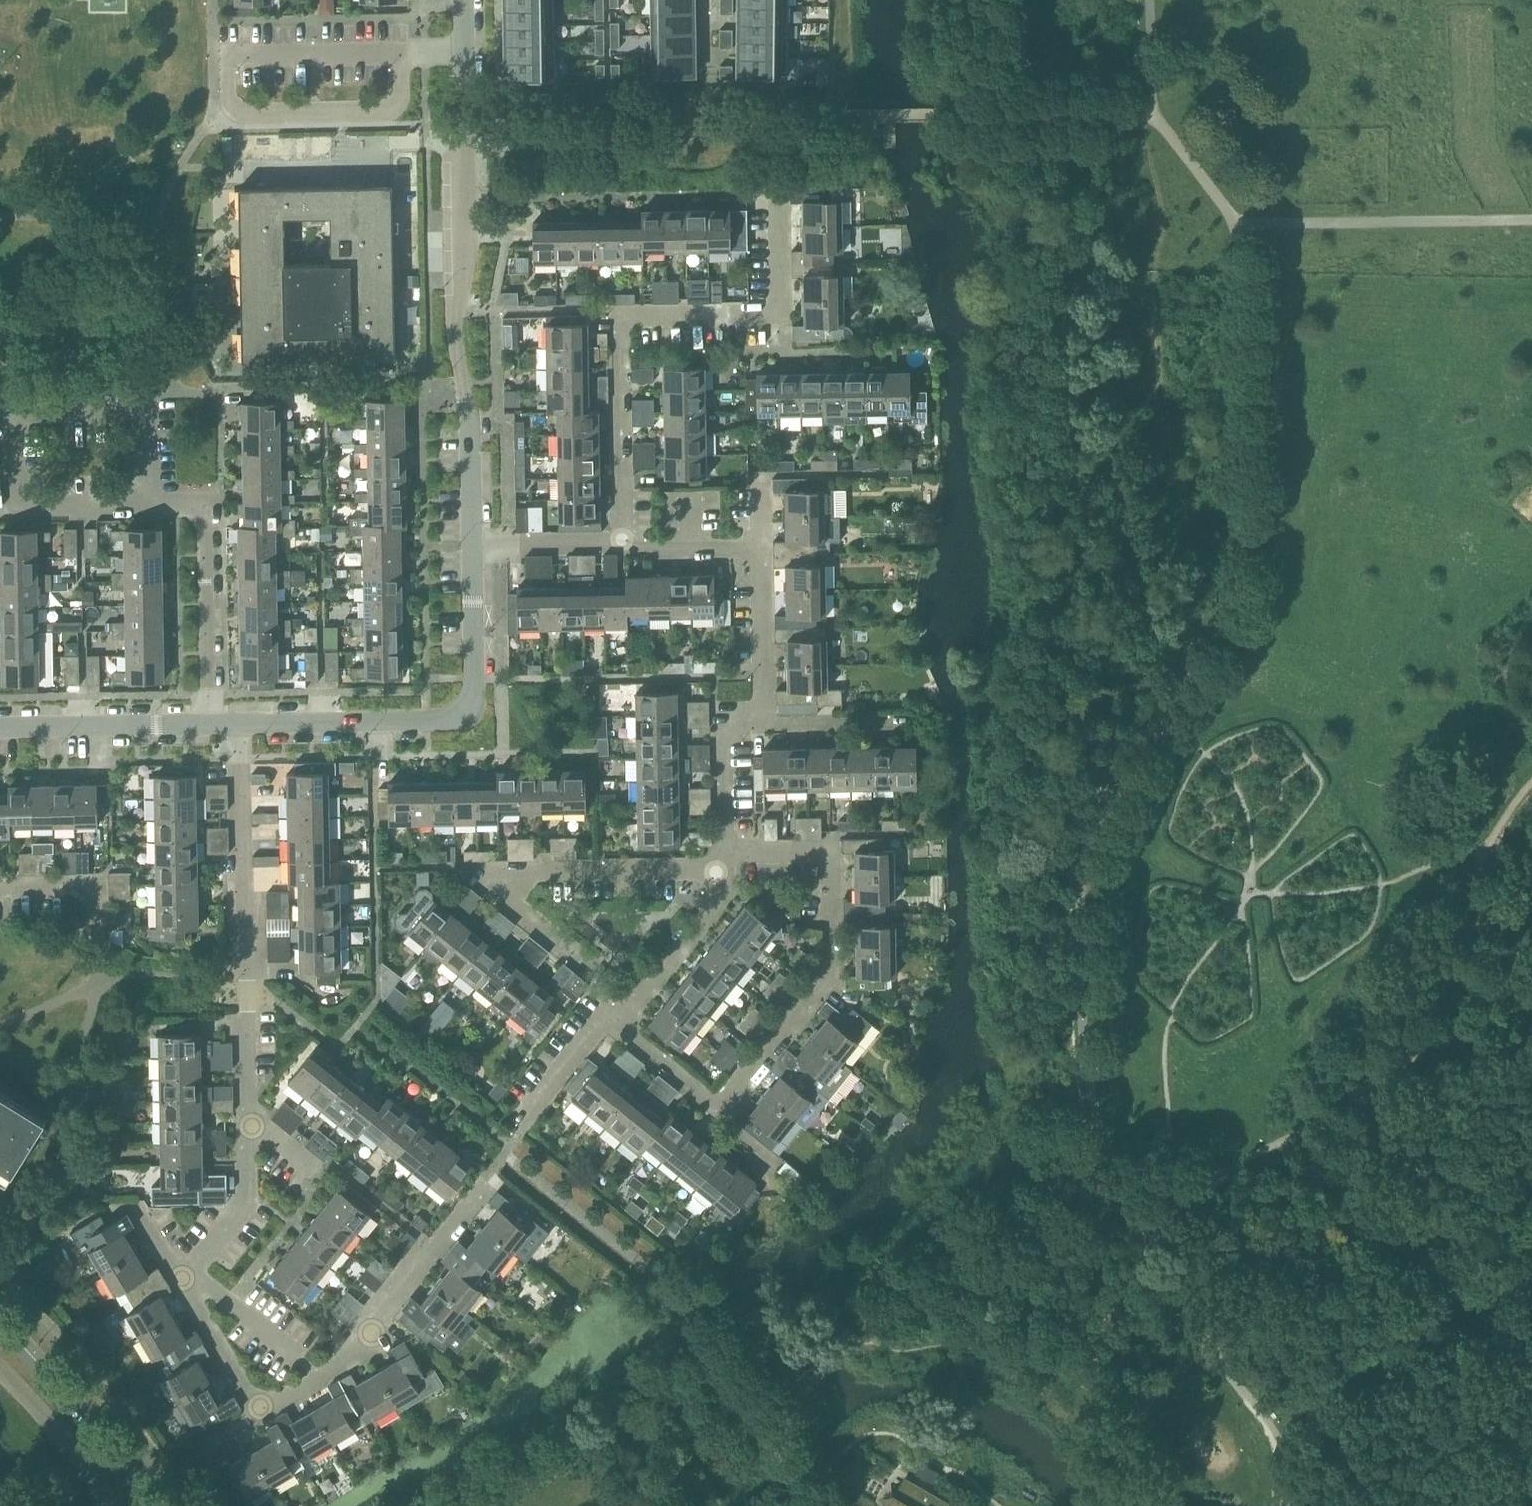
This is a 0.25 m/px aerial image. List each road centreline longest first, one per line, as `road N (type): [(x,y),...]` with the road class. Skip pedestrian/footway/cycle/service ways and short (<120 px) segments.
road 1 (residential): [(184,1278),(247,1201),(240,725)]
road 2 (residential): [(623,541),(622,325),(781,318),(777,196)]
road 3 (residential): [(473,542),(469,410),(454,328),(466,50)]
road 4 (residential): [(722,867),(753,851),(831,850),(832,976),(717,1109)]
road 5 (residential): [(240,725),(454,721),(469,713),(473,542)]
road 6 (residential): [(580,962),(512,901),(512,867),(722,867)]
road 7 (residential): [(263,1414),(342,1366),(486,1177)]
road 8 (residential): [(208,726),(204,501),(152,503)]
road 9 (residential): [(214,53),(466,50)]
road 10 (tertiary): [(151,1505),(0,1319)]
road 11 (residential): [(152,503),(17,504),(17,410)]
road 12 (residential): [(17,410),(151,409),(152,503)]
road 13 (residential): [(0,729),(208,726)]
road 14 (residential): [(615,1022),(633,1011),(723,898),(722,867)]
road 15 (residential): [(722,867),(721,724),(762,724)]
road 16 (residential): [(762,724),(759,548)]
road 17 (residential): [(184,1278),(263,1414)]
road 18 (residential): [(473,542),(623,541)]
road 19 (residential): [(762,724),(909,722)]
road 20 (residential): [(623,541),(639,550),(759,548)]
road 21 (residential): [(524,1117),(594,1029),(615,1022)]
road 22 (residential): [(717,1109),(615,1022)]

